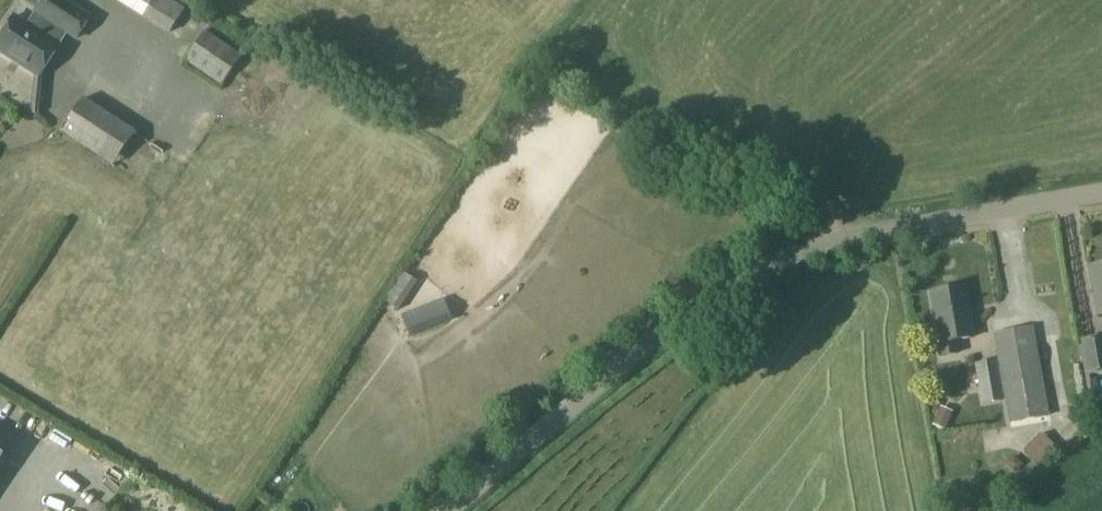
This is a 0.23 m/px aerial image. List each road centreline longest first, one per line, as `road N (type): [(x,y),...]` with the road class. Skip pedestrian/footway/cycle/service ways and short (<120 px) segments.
road 1 (unclassified): [(451,510),(688,315),(777,261),(1101,198)]

